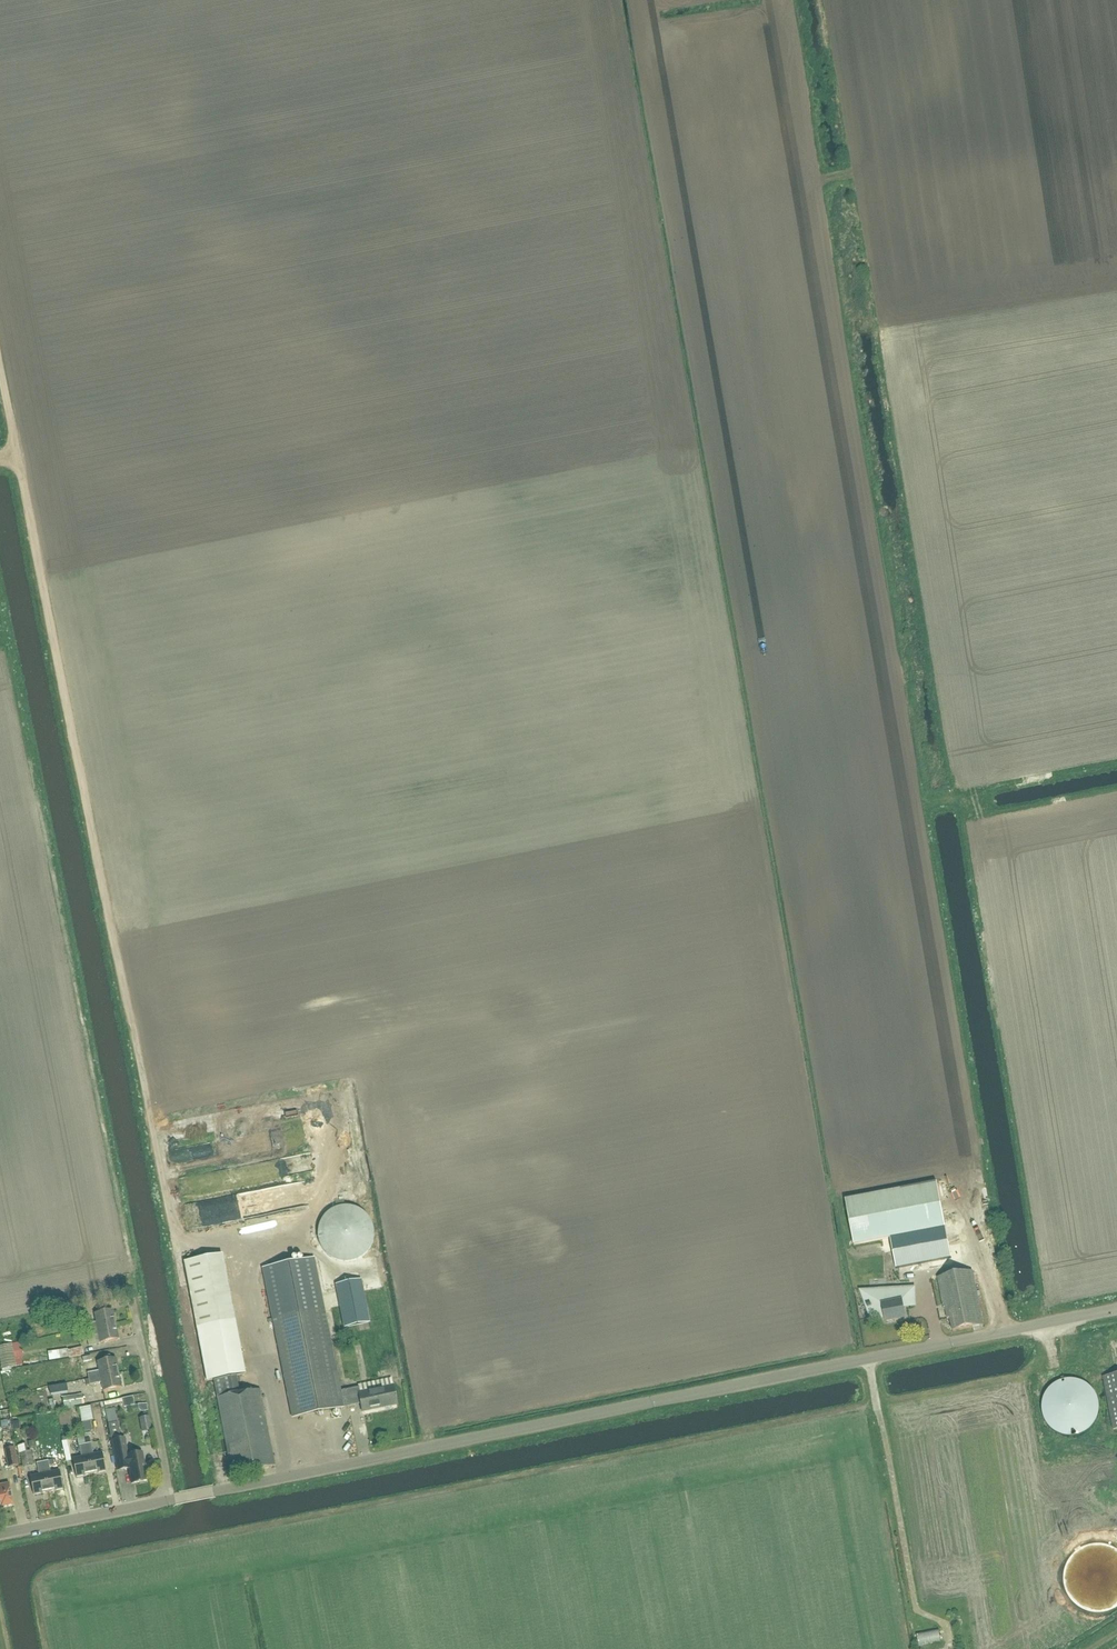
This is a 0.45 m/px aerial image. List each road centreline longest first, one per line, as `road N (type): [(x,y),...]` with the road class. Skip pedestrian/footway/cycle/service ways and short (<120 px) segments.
road 1 (unclassified): [(172,1500),(1116,1310)]
road 2 (track): [(157,1162),(20,467),(0,463)]
road 3 (track): [(868,1359),(916,1610),(942,1623),(949,1644)]
road 4 (residential): [(172,1500),(127,1276)]
road 5 (unclassified): [(0,1534),(172,1500)]

